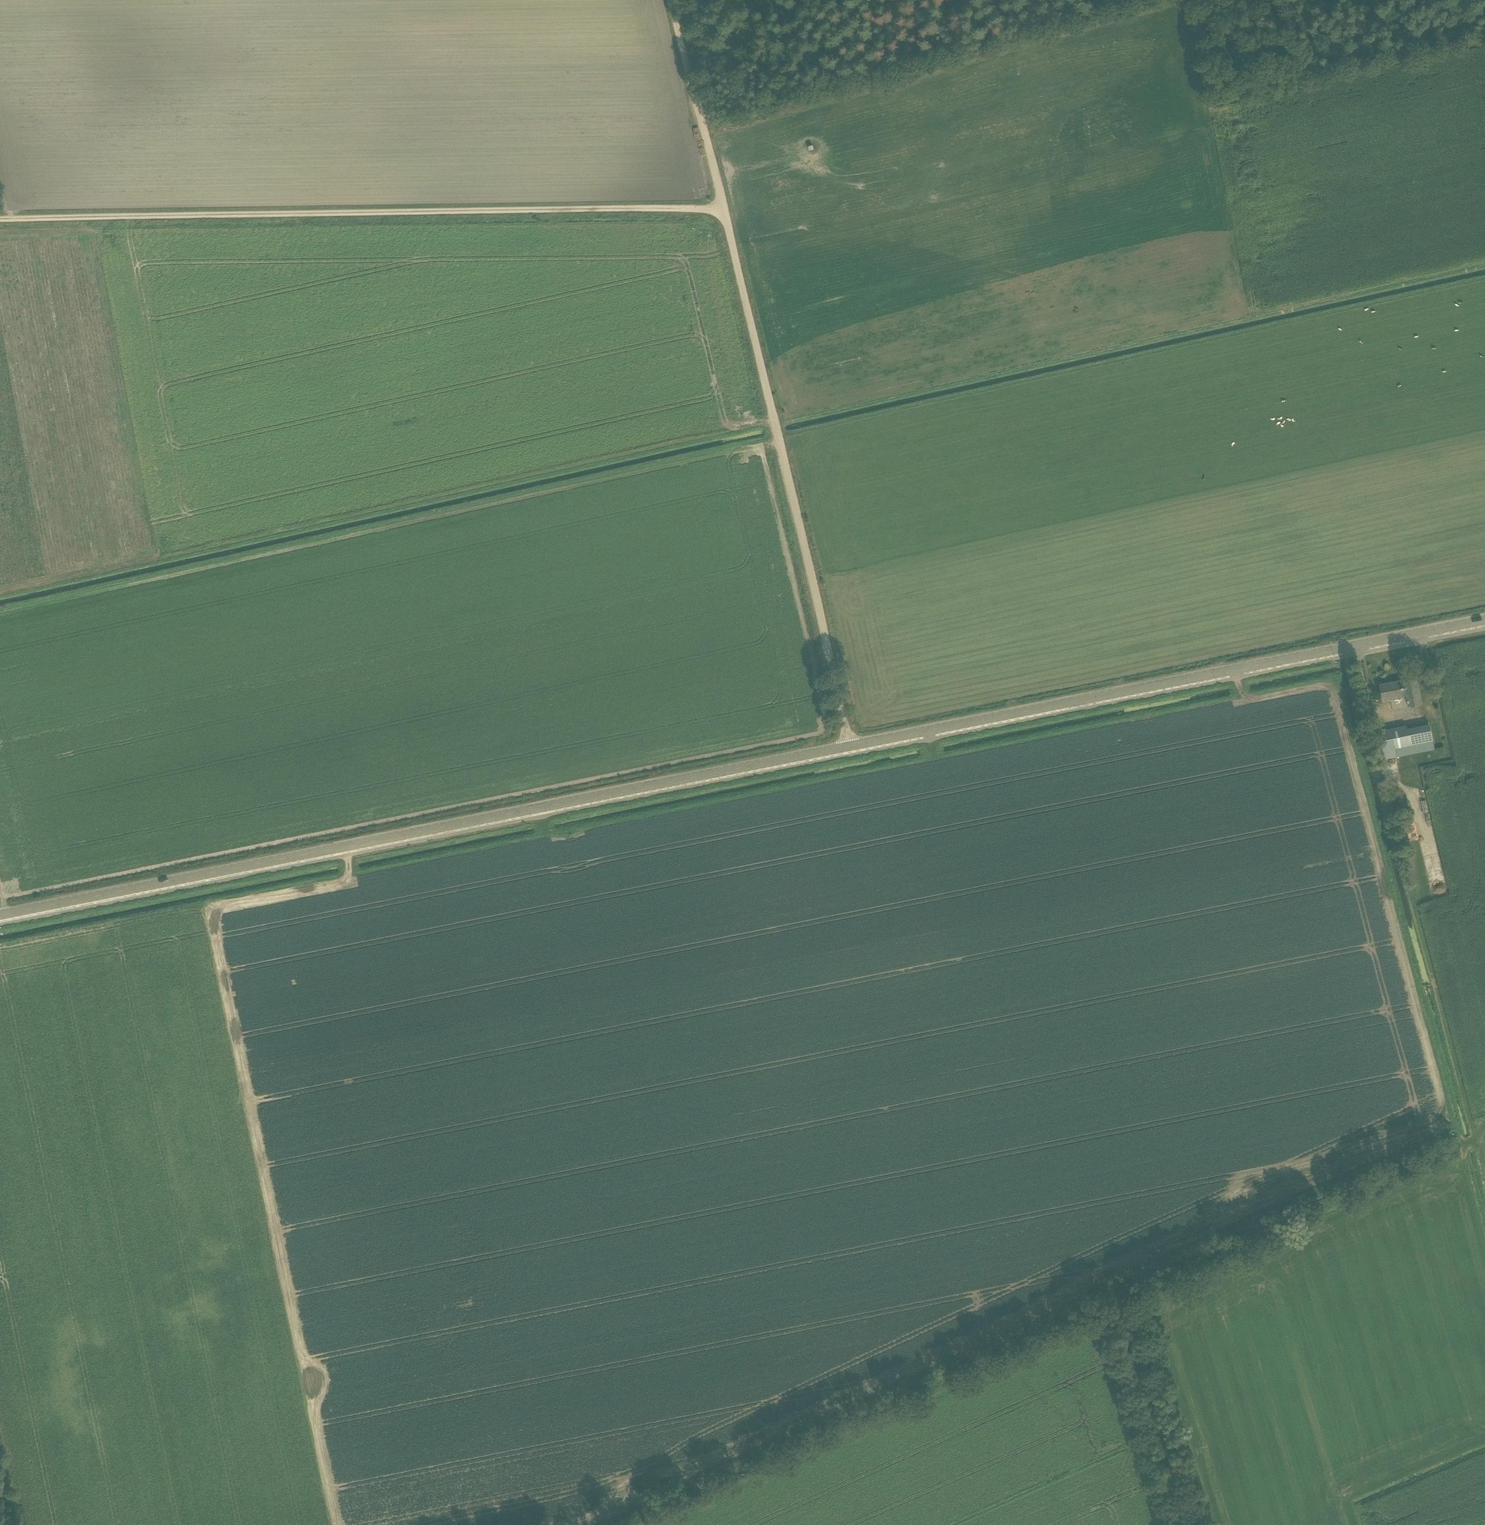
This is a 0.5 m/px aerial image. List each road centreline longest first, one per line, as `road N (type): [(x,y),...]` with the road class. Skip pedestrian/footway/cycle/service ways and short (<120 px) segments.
road 1 (tertiary): [(0,915),(1484,620)]
road 2 (track): [(3,220),(721,210)]
road 3 (track): [(851,746),(721,210)]
road 4 (track): [(721,210),(672,0)]

